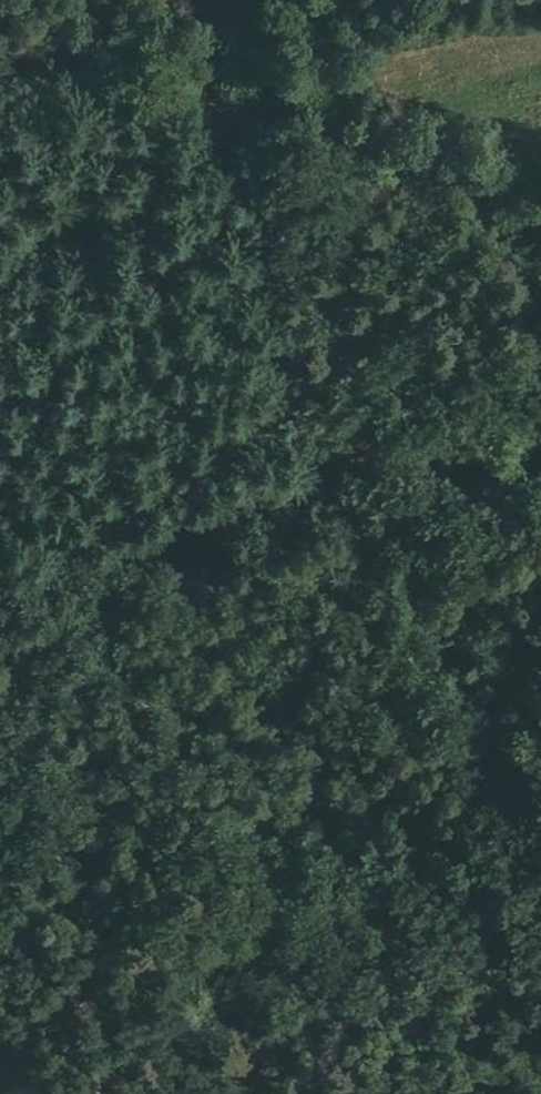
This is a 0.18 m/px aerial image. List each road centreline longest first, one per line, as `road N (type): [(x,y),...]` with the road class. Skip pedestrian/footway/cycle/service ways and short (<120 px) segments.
road 1 (track): [(540,358),(0,550)]

